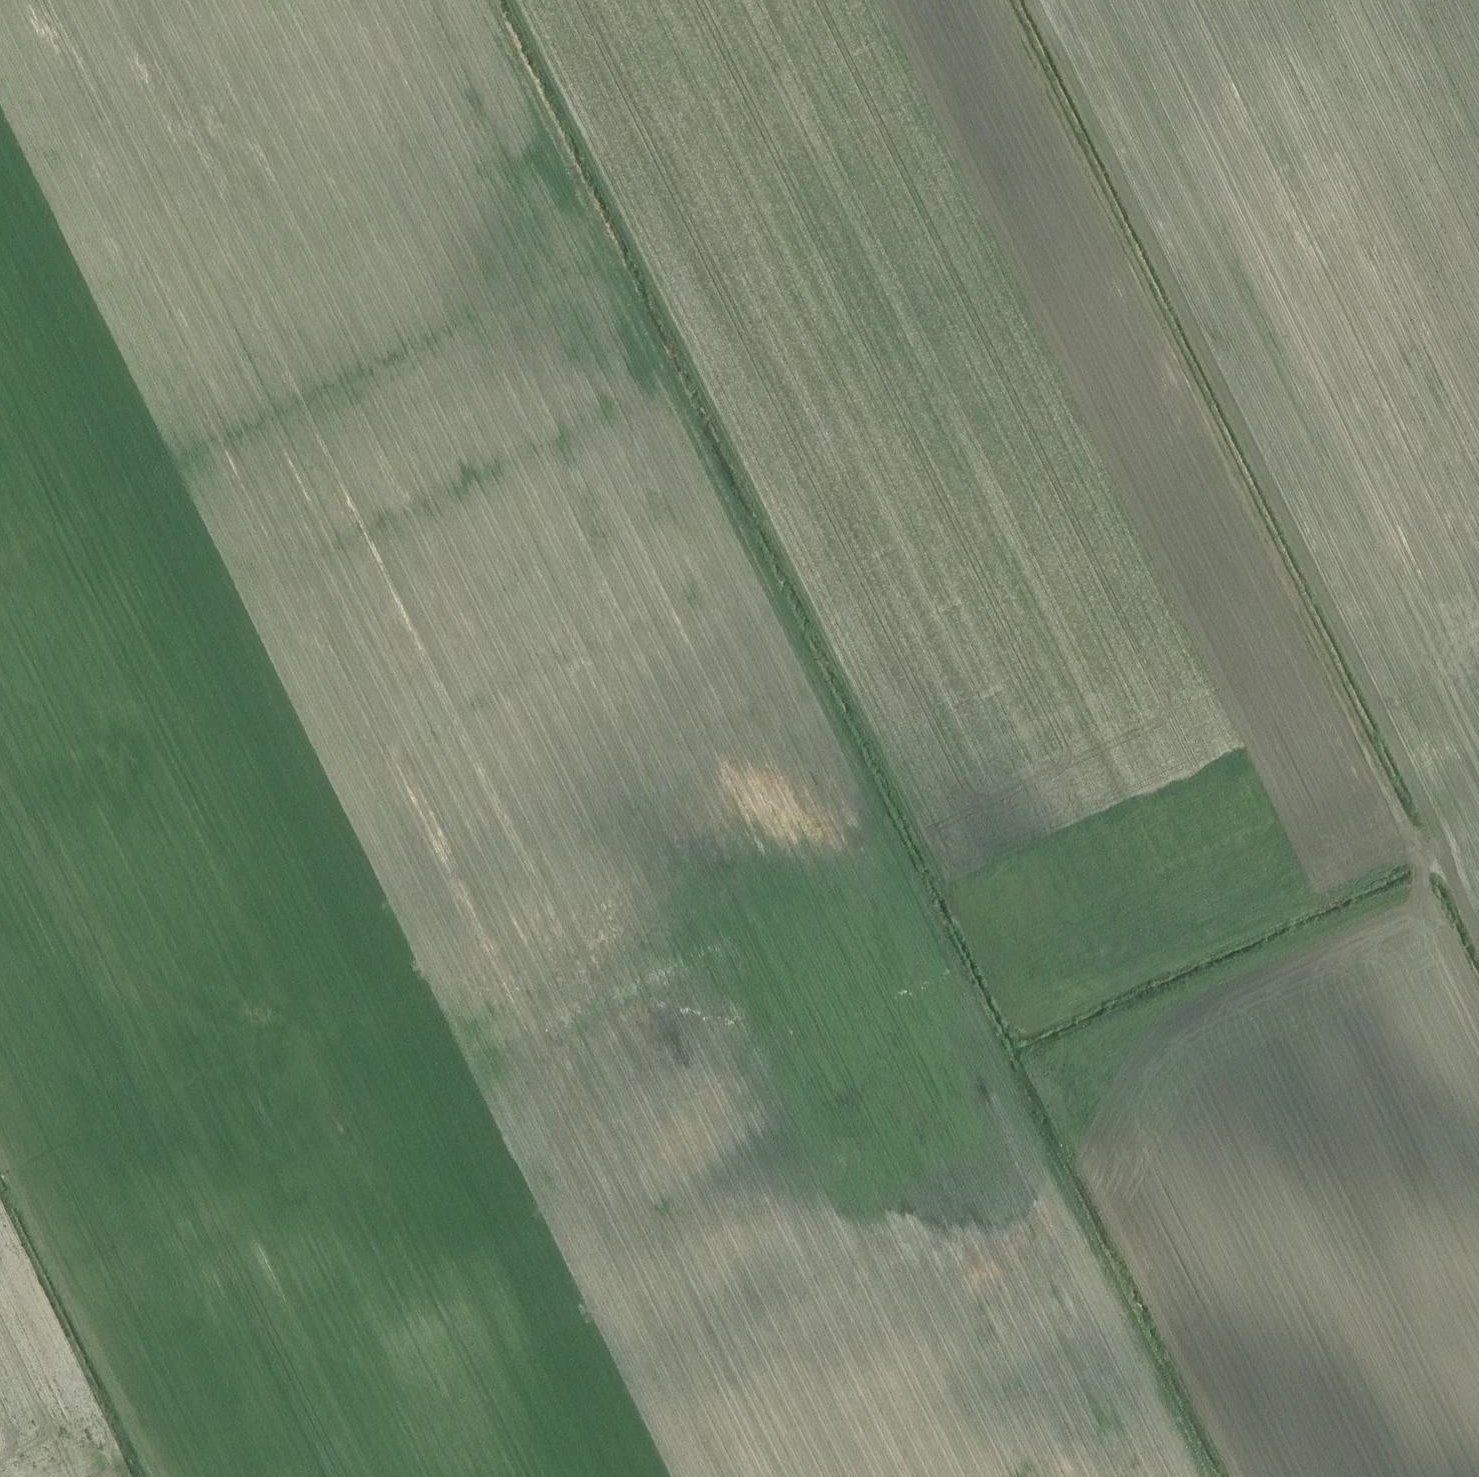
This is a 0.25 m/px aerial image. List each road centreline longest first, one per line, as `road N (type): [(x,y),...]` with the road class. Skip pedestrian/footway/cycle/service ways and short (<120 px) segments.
road 1 (track): [(1004,0),(1422,862)]

